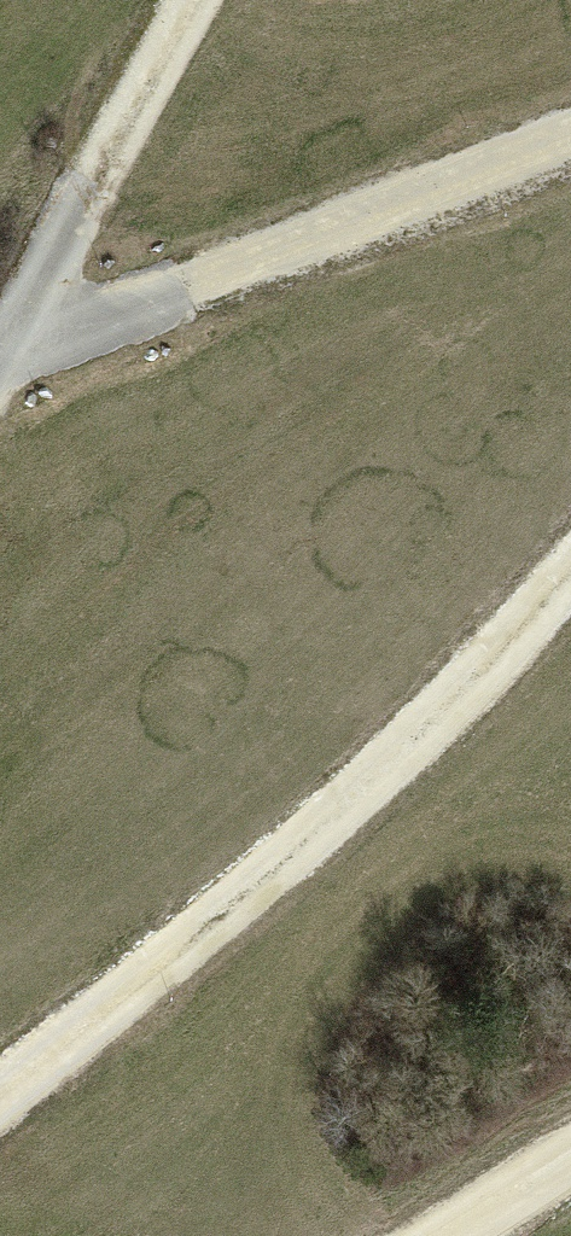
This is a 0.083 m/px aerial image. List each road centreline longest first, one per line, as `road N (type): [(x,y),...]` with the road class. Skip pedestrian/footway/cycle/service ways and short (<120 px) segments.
road 1 (track): [(0,1093),(135,996),(570,584)]
road 2 (track): [(0,368),(461,189),(570,136)]
road 3 (track): [(190,0),(0,368)]
road 4 (track): [(442,1235),(570,1154)]

